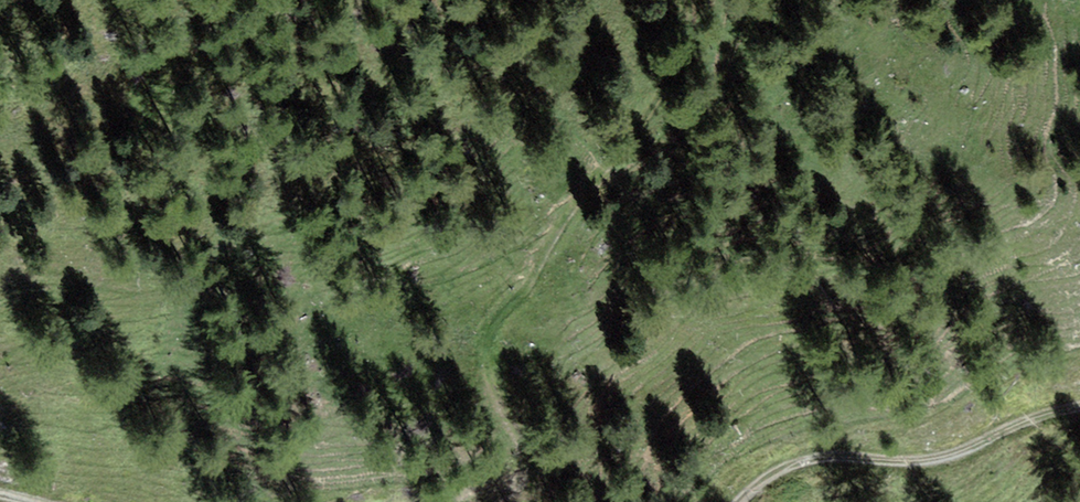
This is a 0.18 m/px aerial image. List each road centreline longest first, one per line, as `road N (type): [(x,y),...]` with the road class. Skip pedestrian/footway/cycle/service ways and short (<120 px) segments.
road 1 (track): [(492,501),(519,480),(524,458),(488,355),(525,268),(650,141),(683,48),(681,0)]
road 2 (track): [(741,501),(790,463),(834,455),(930,459),(1025,419),(1079,407)]

